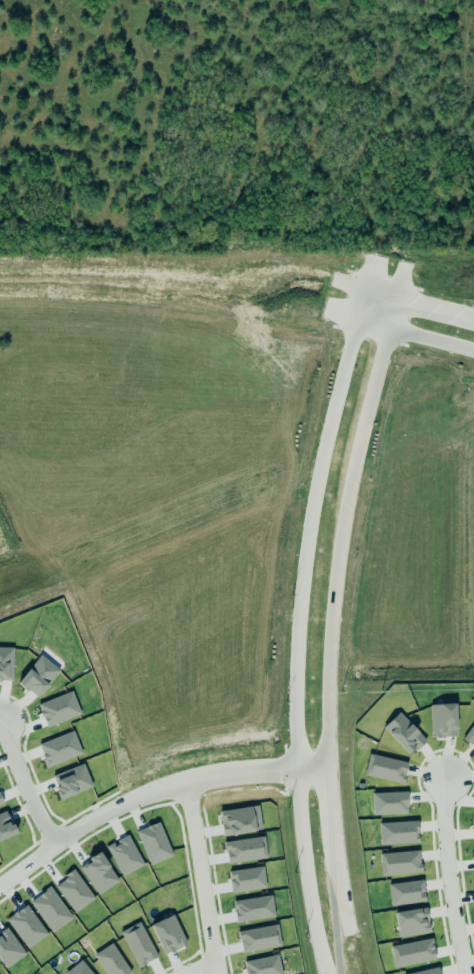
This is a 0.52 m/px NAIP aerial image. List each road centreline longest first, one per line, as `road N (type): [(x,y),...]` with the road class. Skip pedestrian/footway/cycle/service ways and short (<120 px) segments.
road 1 (residential): [(366,291),(303,564),(290,690),(301,825),(327,973)]
road 2 (residential): [(332,833),(327,736),(336,559),(394,300)]
road 3 (residential): [(0,732),(53,843),(117,806),(186,780),(283,767),(295,773)]
road 4 (residential): [(465,973),(441,778)]
road 5 (residential): [(216,973),(186,780)]
road 6 (residential): [(341,973),(332,833)]
road 7 (tertiary): [(359,315),(473,351)]

